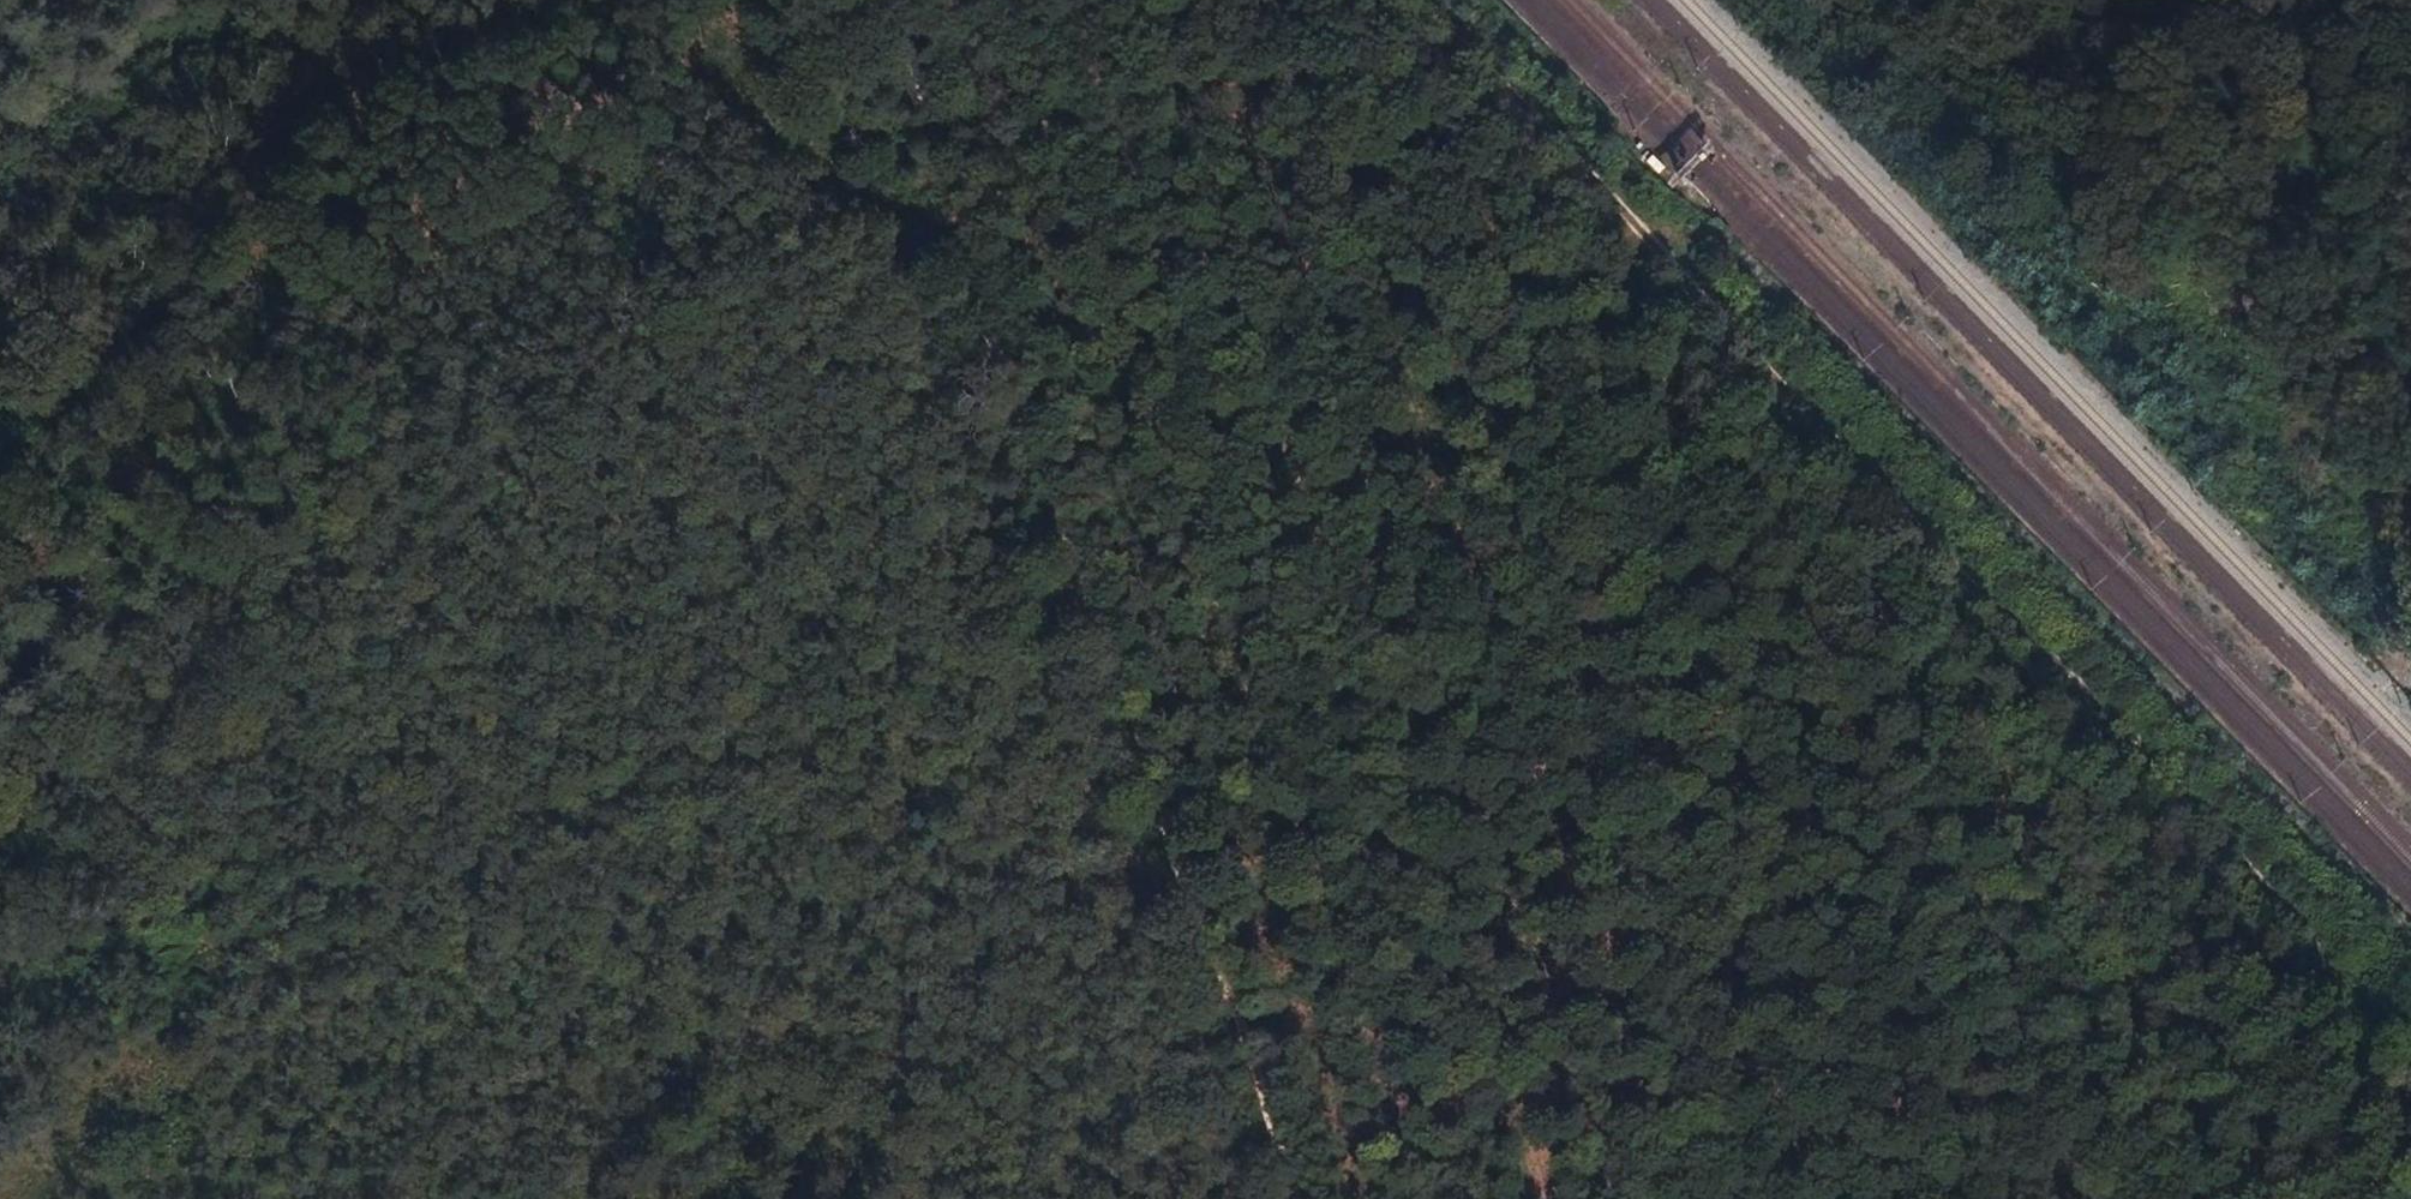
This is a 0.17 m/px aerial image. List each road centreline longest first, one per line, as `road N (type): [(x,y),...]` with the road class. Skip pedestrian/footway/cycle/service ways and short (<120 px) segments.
road 1 (track): [(1294,1198),(954,188),(883,0)]
road 2 (track): [(2410,637),(2361,622),(1782,0)]

